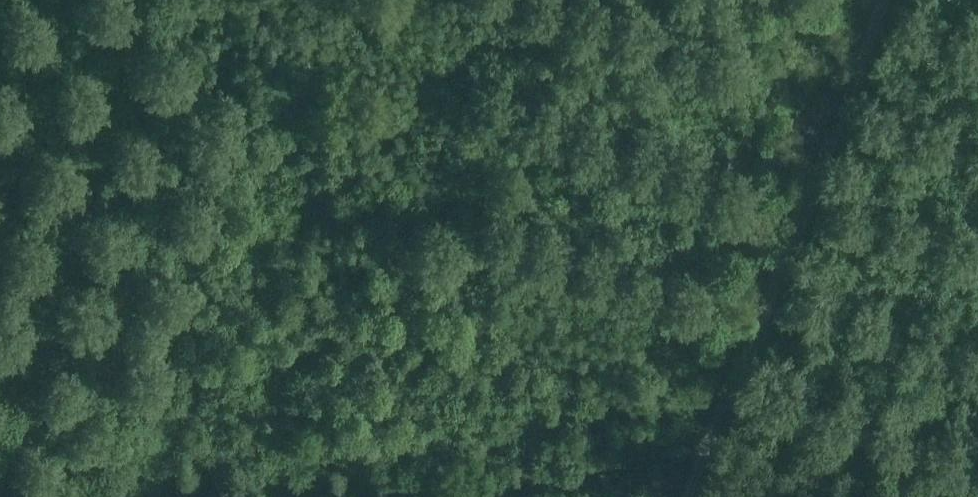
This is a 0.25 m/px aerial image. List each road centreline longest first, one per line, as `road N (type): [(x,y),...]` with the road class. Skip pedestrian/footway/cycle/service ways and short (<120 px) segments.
road 1 (track): [(282,106),(551,359),(594,389),(741,396)]
road 2 (track): [(703,496),(885,0)]
road 3 (track): [(159,0),(230,54),(251,89),(282,106),(334,43),(356,0)]

